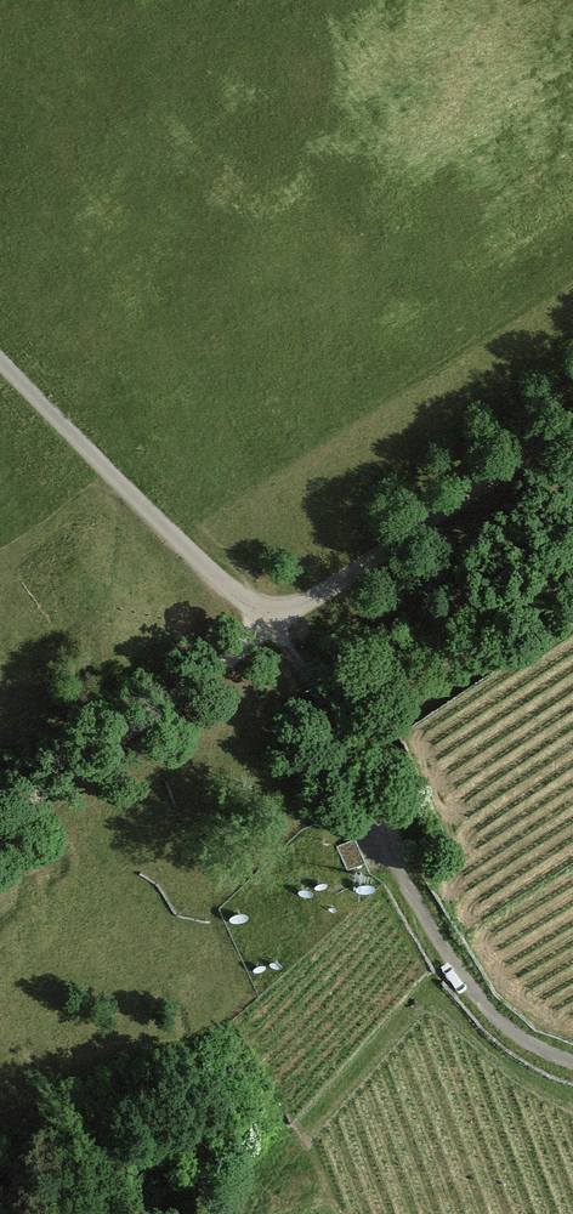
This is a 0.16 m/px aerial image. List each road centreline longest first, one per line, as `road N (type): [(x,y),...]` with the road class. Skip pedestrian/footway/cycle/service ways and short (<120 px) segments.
road 1 (track): [(277,624),(384,841),(473,989),(529,1043),(572,1062)]
road 2 (track): [(0,362),(224,583),(277,624)]
road 3 (track): [(277,624),(572,417)]
road 4 (track): [(277,624),(0,816)]

